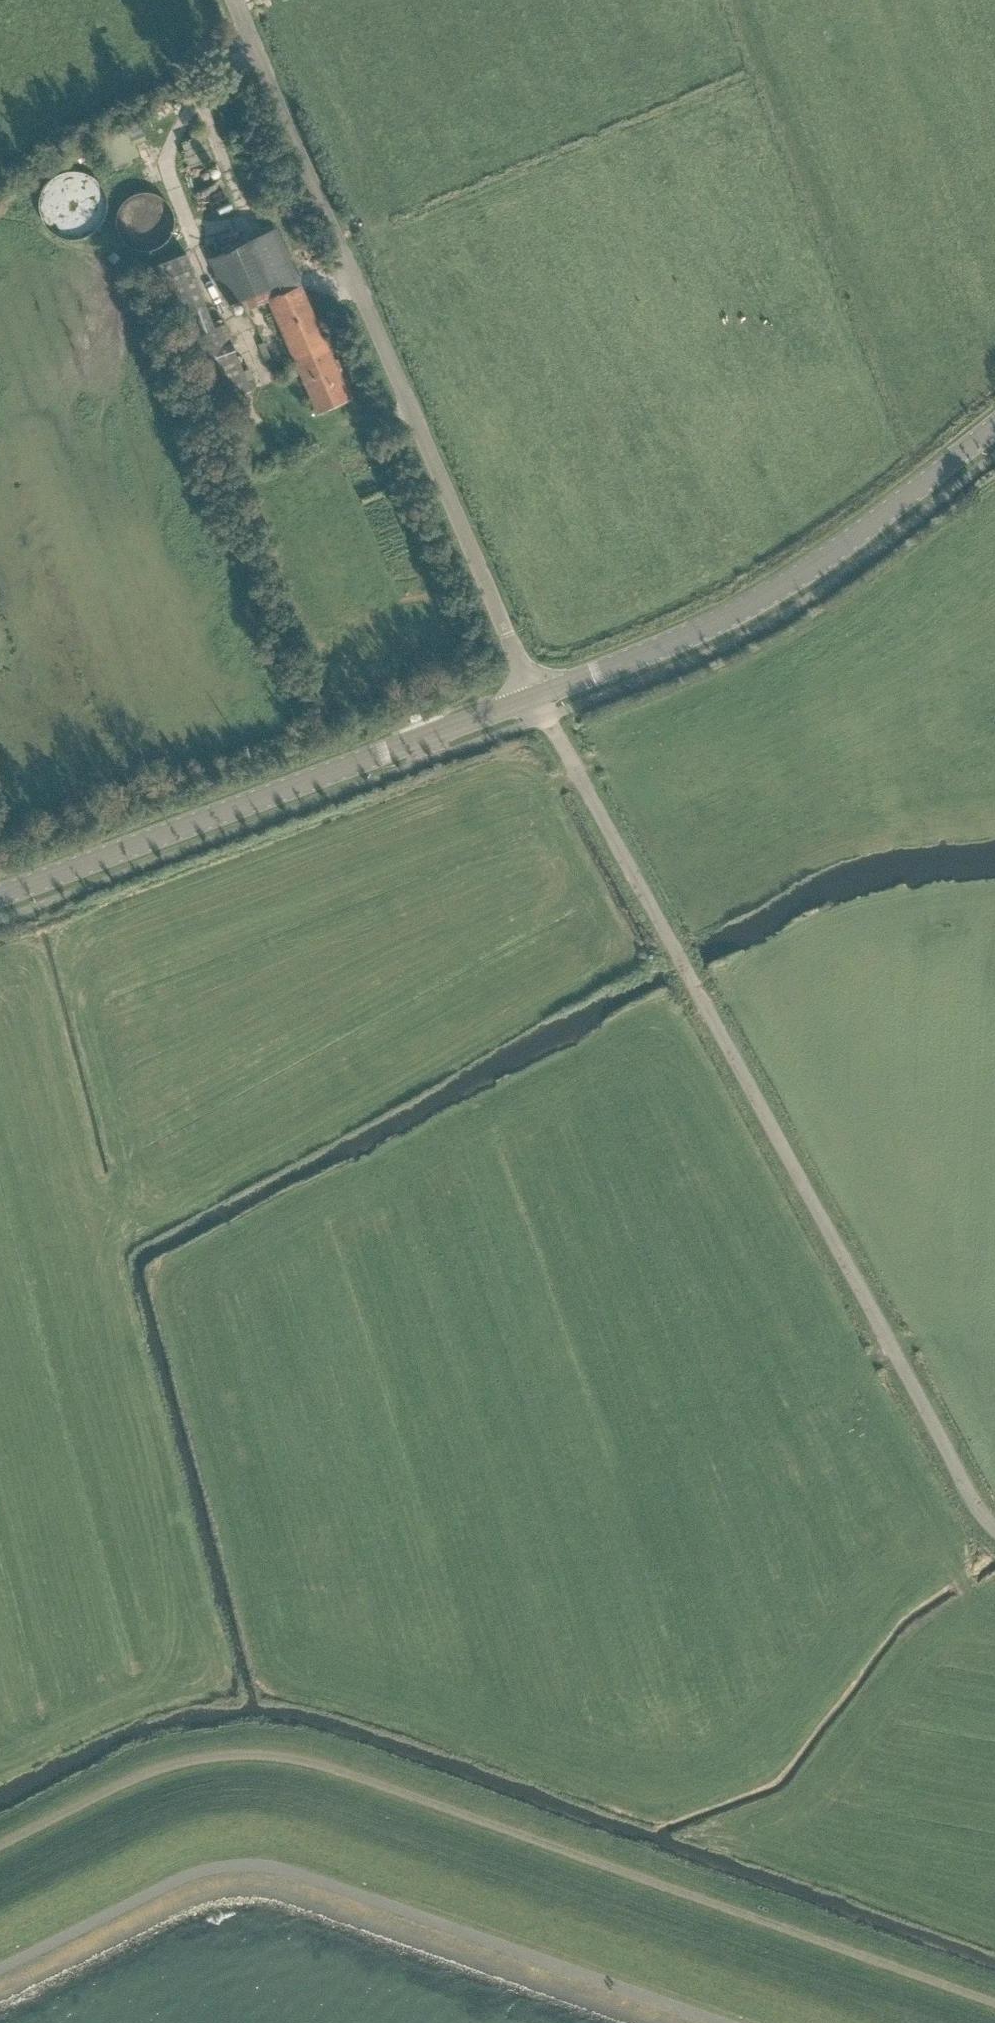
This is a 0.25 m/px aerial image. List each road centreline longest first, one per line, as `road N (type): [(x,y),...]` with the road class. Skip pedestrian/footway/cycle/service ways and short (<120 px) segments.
road 1 (track): [(994,1530),(544,717)]
road 2 (unclassified): [(515,651),(235,0)]
road 3 (tertiary): [(0,895),(535,696)]
road 4 (tertiary): [(535,696),(698,631),(778,590),(994,429)]

